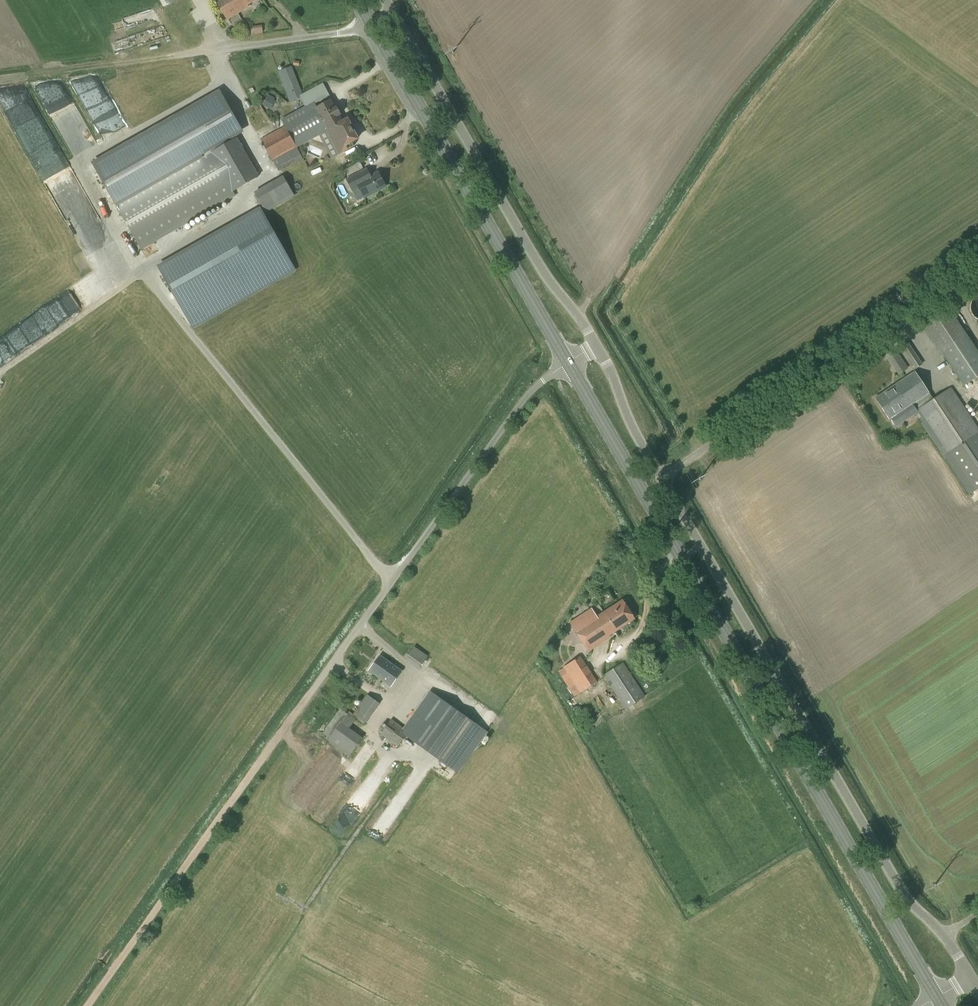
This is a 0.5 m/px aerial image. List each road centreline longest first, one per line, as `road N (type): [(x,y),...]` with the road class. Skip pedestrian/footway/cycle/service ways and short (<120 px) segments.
road 1 (primary): [(936,996),(569,364)]
road 2 (unclassified): [(968,976),(901,891),(660,475)]
road 3 (unclassified): [(303,710),(540,381),(569,364)]
road 4 (primary): [(569,364),(356,0)]
road 5 (unclassified): [(597,348),(381,0)]
road 6 (unclassified): [(660,475),(977,265)]
road 7 (track): [(91,1005),(303,710)]
road 8 (unclassified): [(660,475),(597,348)]

